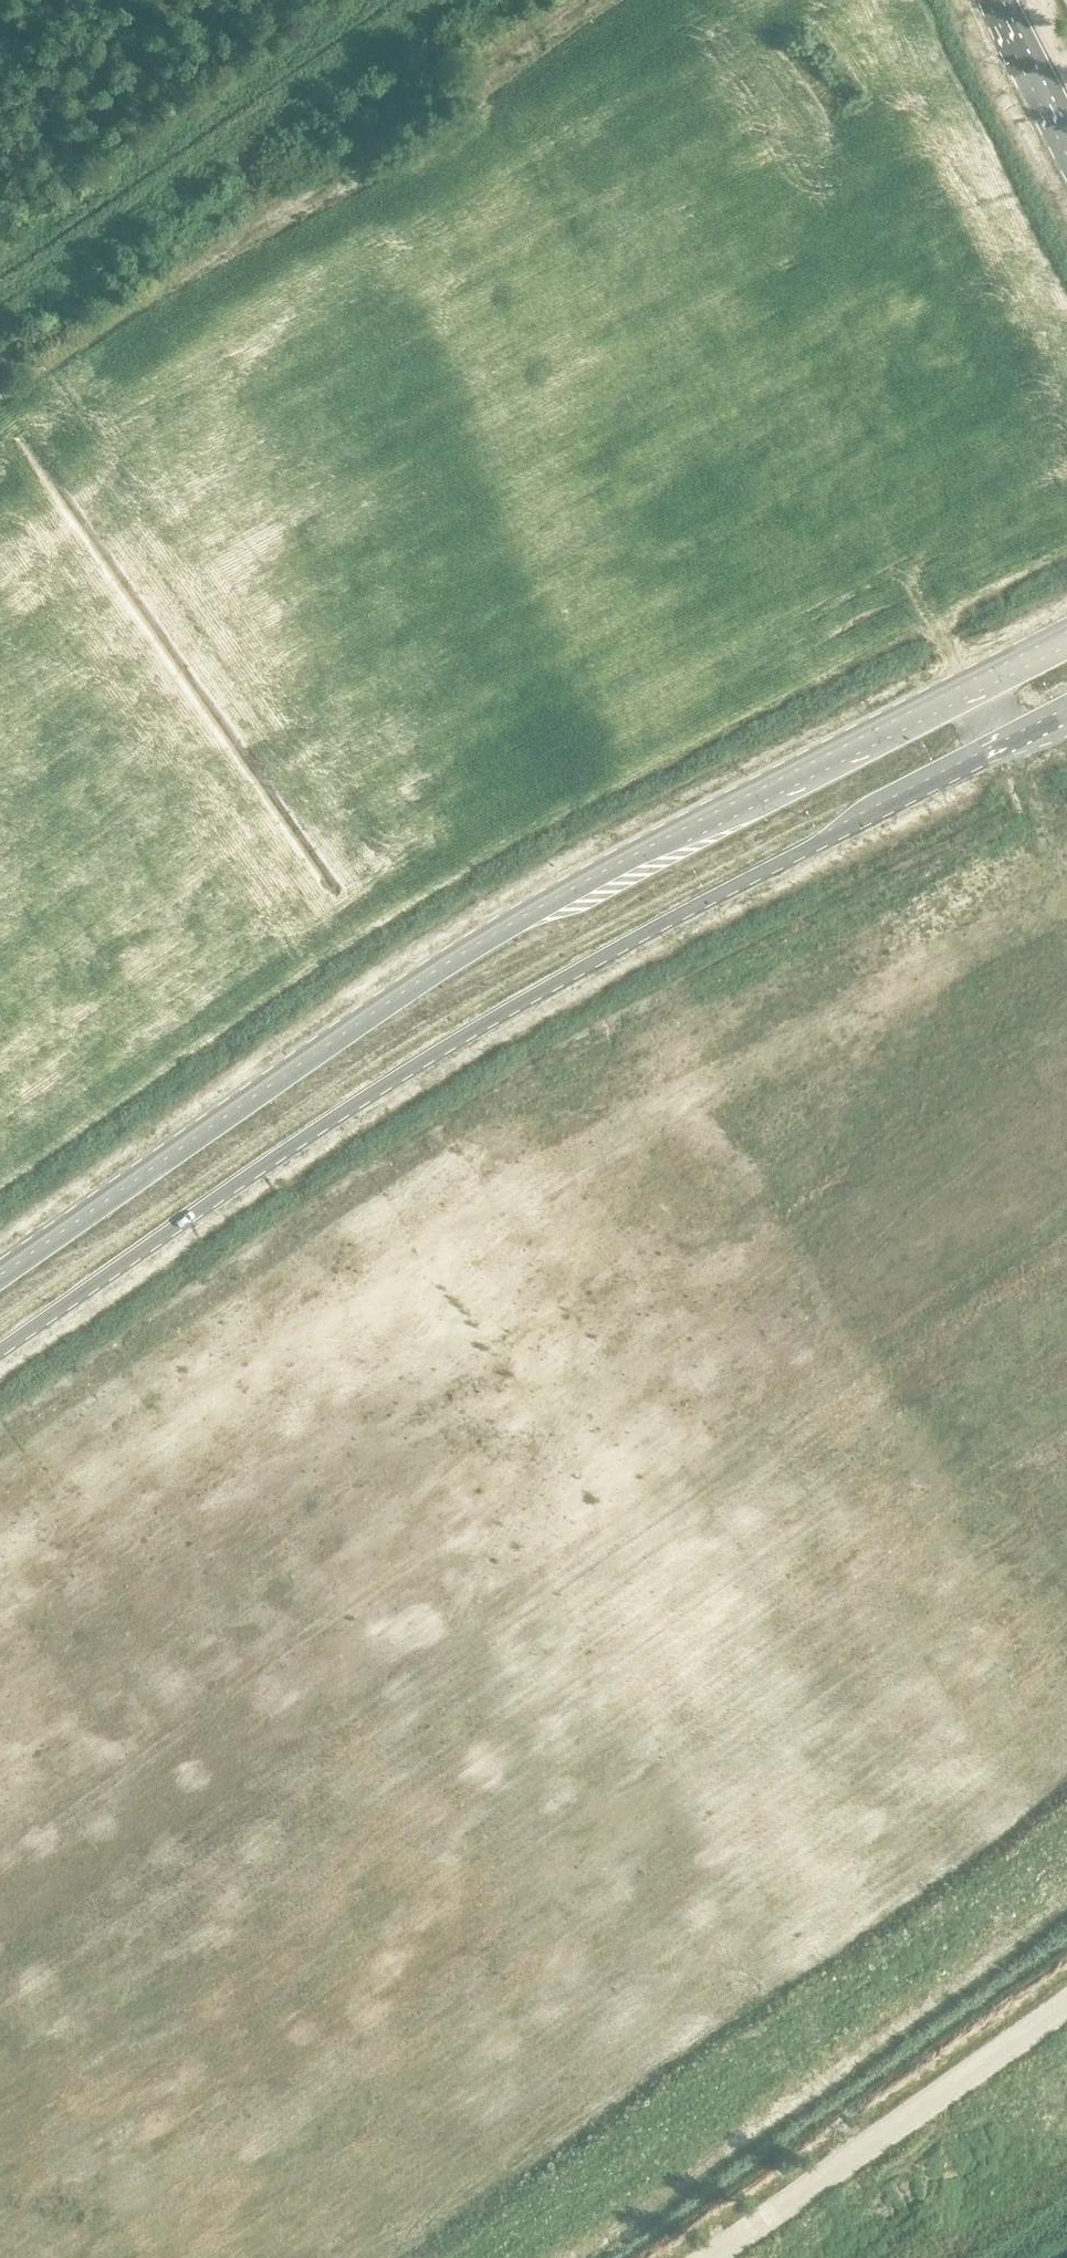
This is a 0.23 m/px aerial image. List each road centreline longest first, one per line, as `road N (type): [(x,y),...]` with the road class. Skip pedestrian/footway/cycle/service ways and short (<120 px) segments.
road 1 (tertiary): [(0,1351),(370,1093),(599,956),(1066,711)]
road 2 (tertiary): [(1066,646),(597,873),(368,1017),(0,1272)]
road 3 (tertiary): [(1006,0),(1066,119)]

